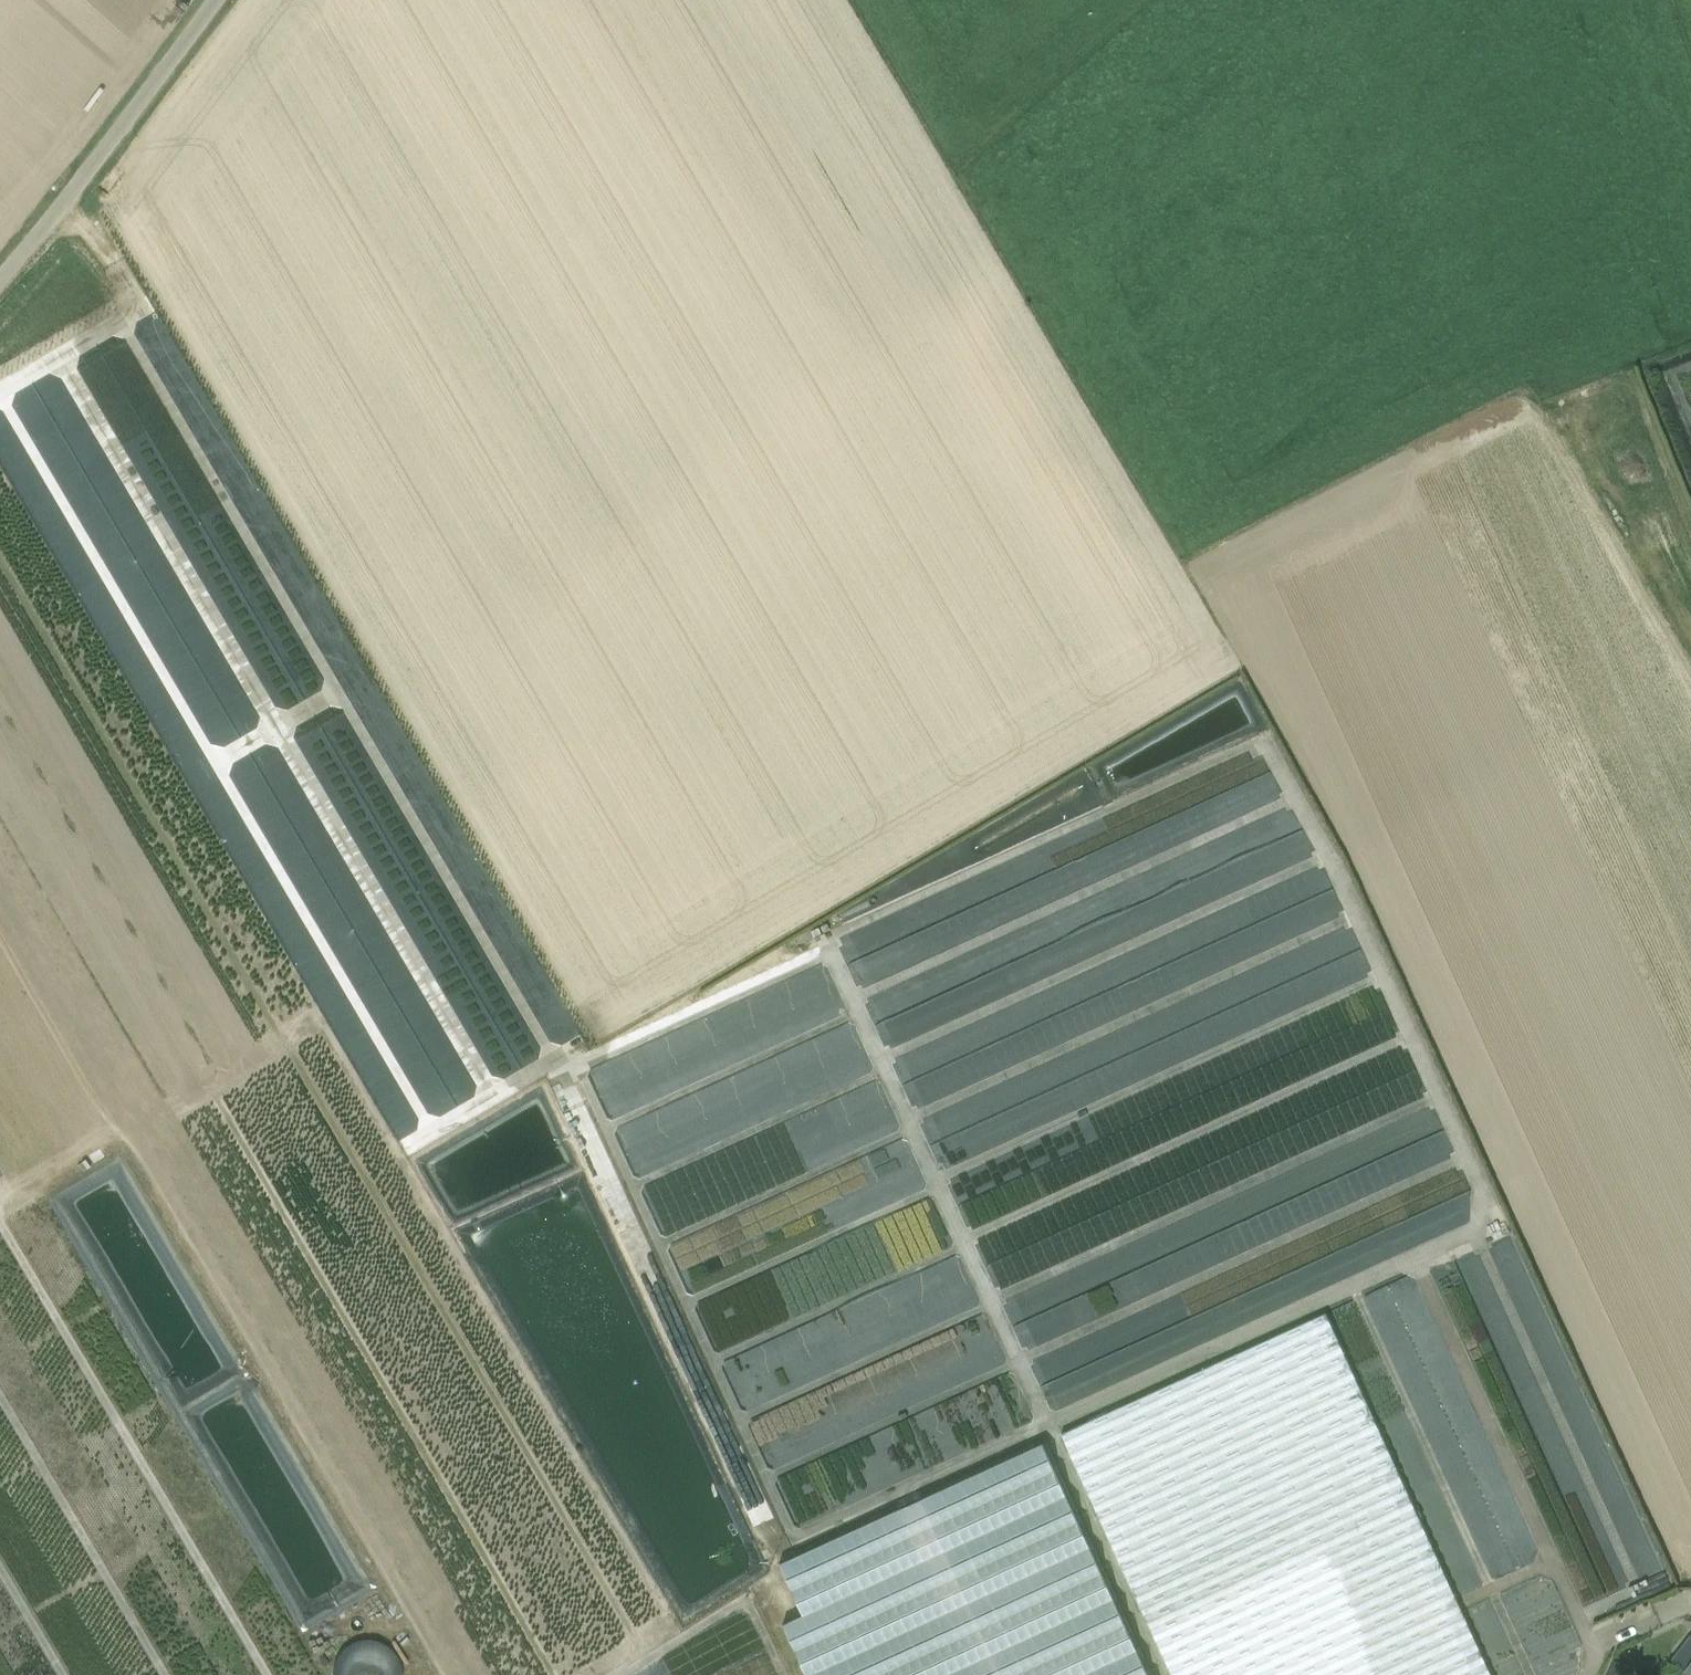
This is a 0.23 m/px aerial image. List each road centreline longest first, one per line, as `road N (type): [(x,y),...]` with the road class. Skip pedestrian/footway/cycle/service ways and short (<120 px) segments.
road 1 (unclassified): [(0,280),(216,0)]

